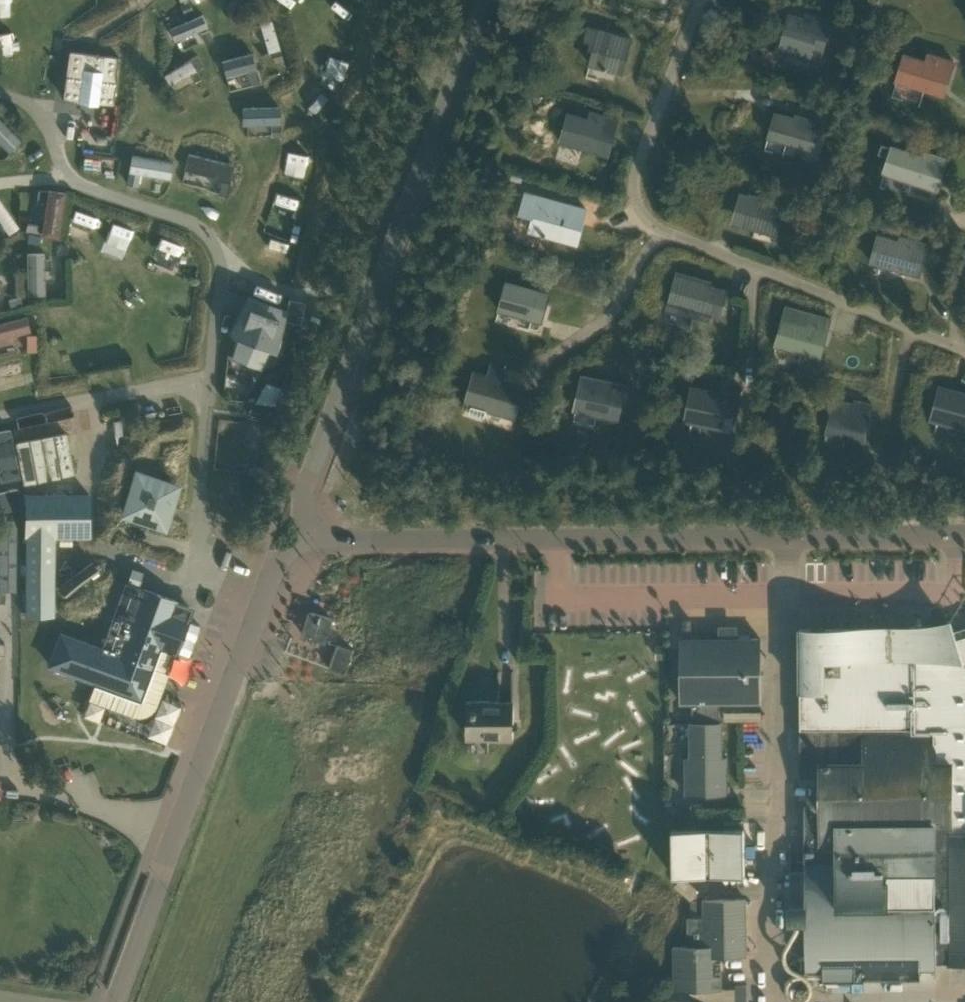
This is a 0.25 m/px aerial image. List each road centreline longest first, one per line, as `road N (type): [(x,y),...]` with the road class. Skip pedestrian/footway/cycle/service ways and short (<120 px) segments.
road 1 (residential): [(307,536),(964,536)]
road 2 (tertiary): [(307,536),(302,491),(485,0)]
road 3 (tertiary): [(114,1001),(269,579),(281,556),(307,536)]

